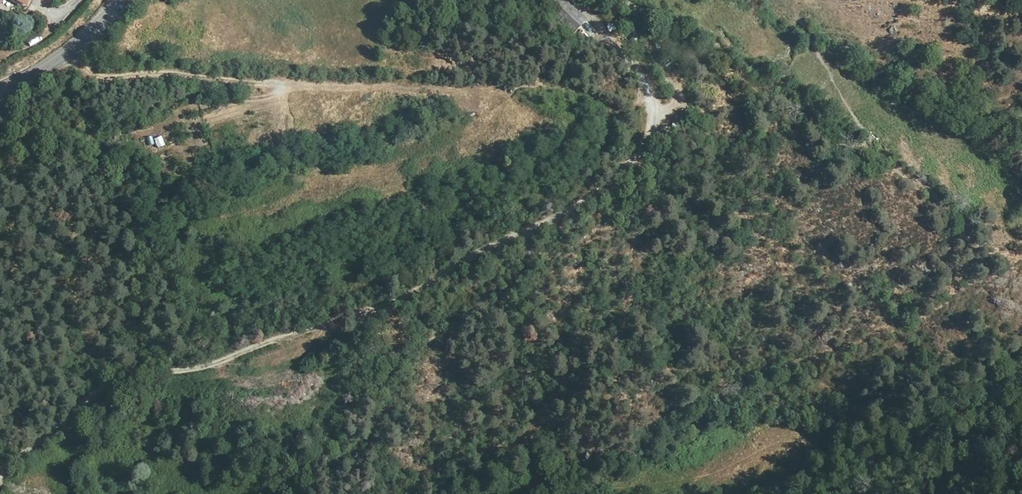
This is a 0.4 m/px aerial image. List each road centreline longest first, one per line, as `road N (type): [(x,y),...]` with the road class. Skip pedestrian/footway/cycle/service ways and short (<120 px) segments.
road 1 (unclassified): [(0,97),(70,51),(124,0)]

